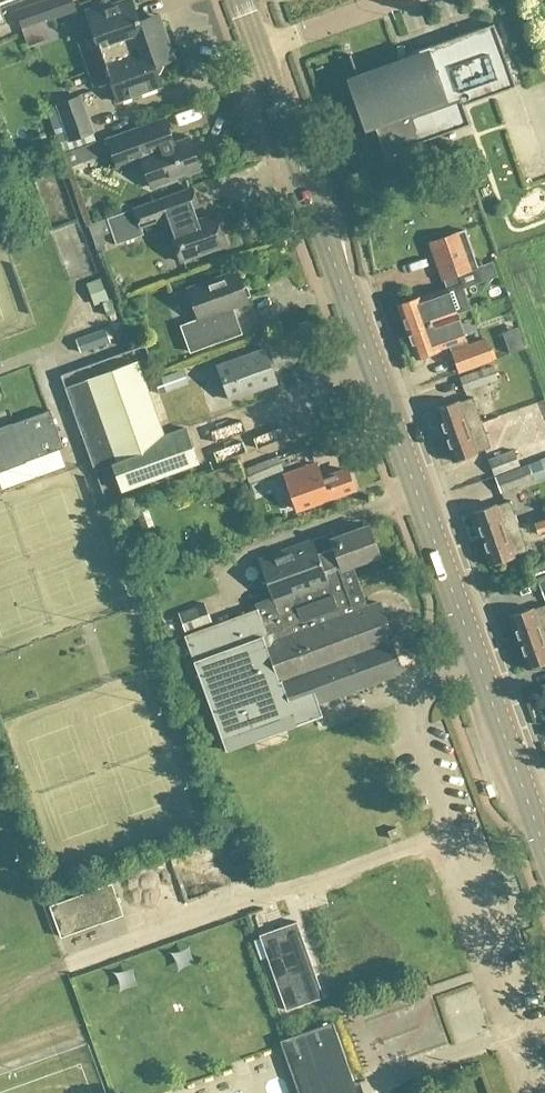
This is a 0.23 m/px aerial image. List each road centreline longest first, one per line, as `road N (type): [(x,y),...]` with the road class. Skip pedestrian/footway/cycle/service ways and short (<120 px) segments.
road 1 (secondary): [(544,853),(257,50)]
road 2 (residential): [(257,50),(400,0)]

